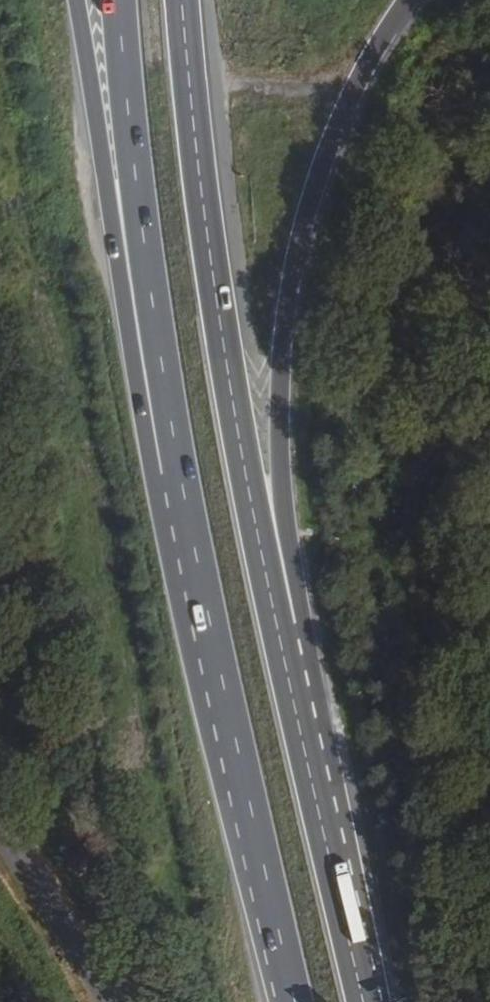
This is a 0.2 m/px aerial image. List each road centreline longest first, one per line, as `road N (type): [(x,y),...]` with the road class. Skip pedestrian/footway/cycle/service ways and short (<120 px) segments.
road 1 (trunk): [(150,292),(208,614),(298,1001)]
road 2 (trunk): [(272,603),(289,558),(283,366),(304,229),(354,91),(409,0)]
road 3 (trunk): [(272,603),(232,405),(182,0)]
road 4 (trunk): [(364,1001),(272,603)]
road 5 (trunk): [(76,0),(116,248),(150,292)]
road 6 (trunk): [(118,0),(150,292)]
road 7 (tertiary): [(104,1001),(53,909),(0,837)]

